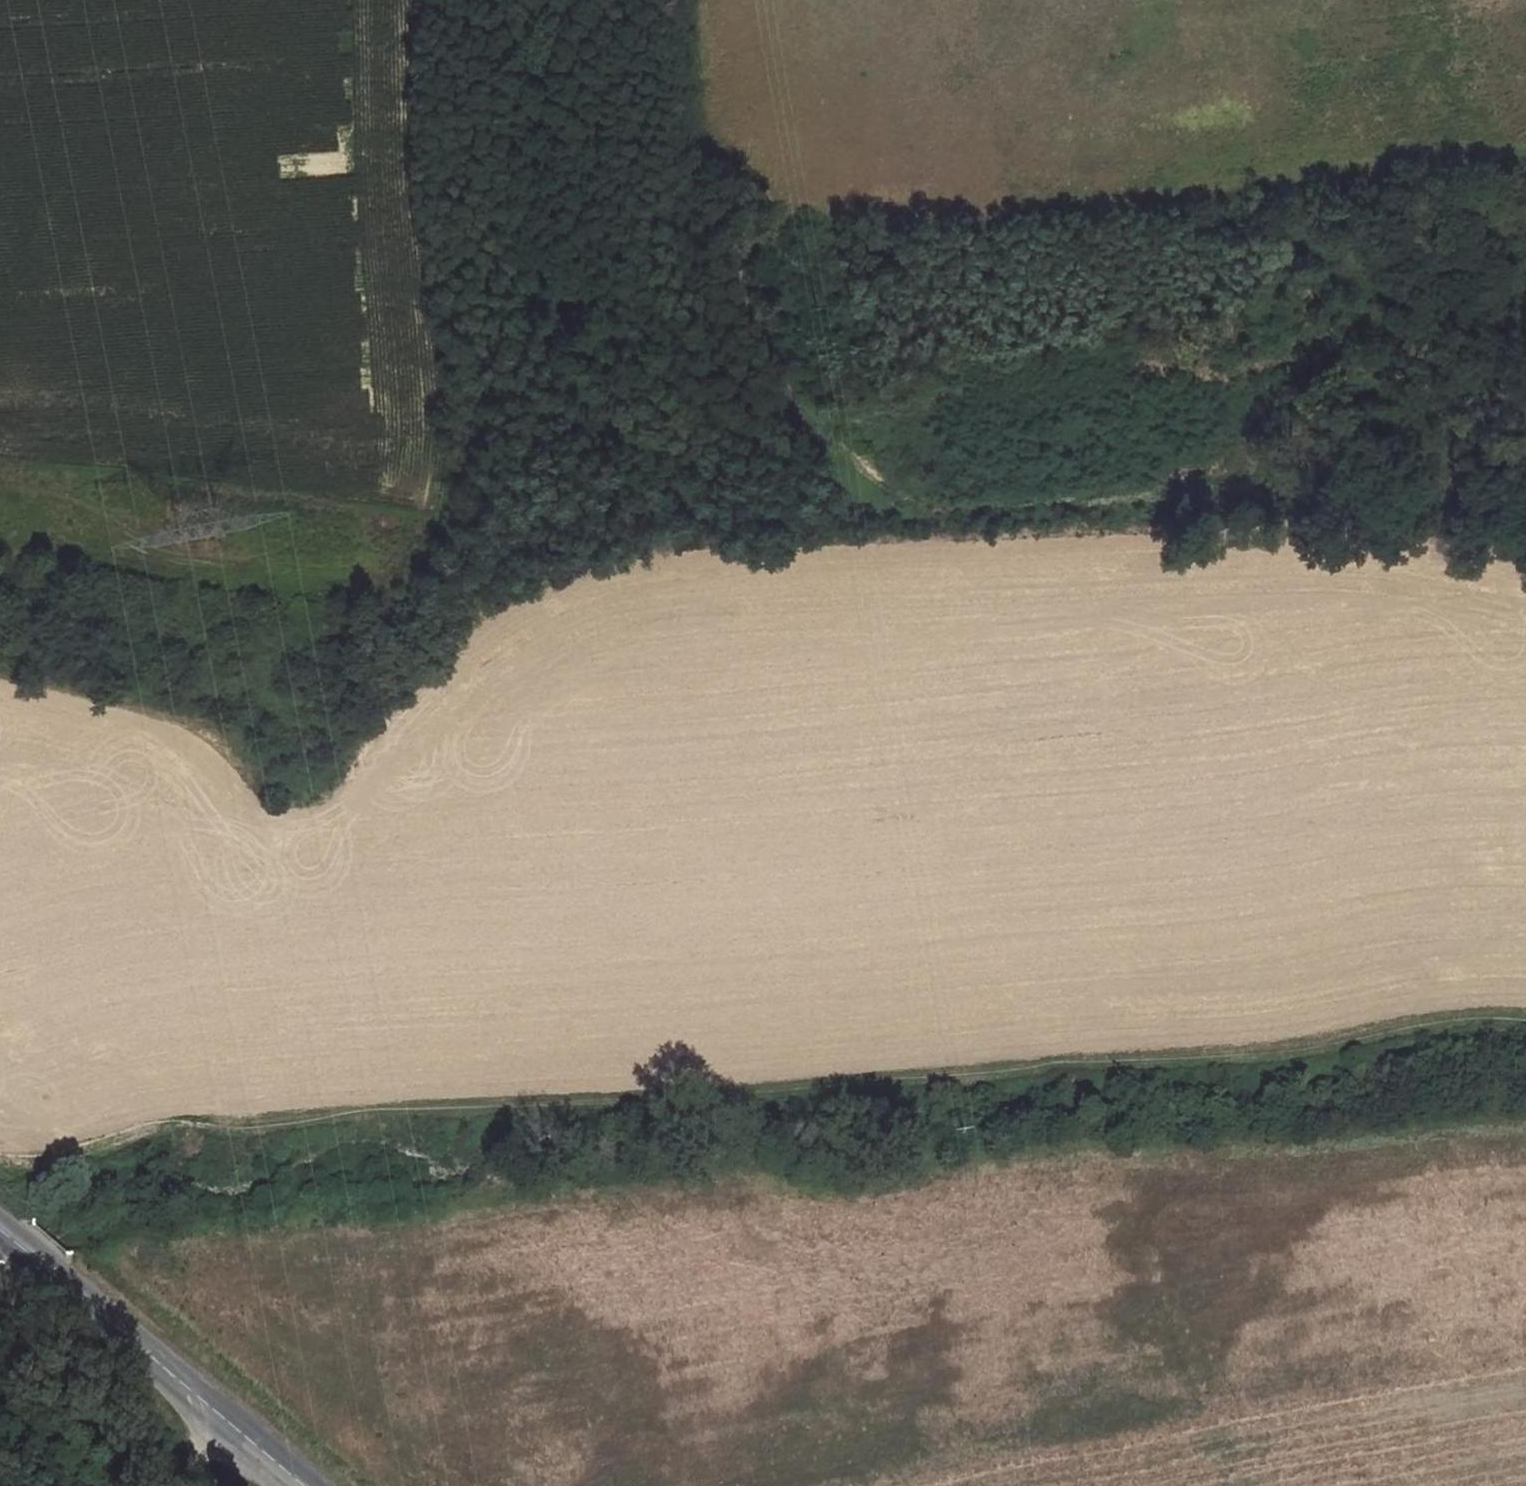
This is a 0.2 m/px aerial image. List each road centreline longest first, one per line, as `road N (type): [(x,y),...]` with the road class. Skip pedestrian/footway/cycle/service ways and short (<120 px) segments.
road 1 (track): [(1525,106),(1484,145),(1440,162),(1321,166),(1167,201),(945,216),(790,190),(754,289),(799,413),(853,442),(892,496),(936,503),(1201,482),(1479,488)]
road 2 (tertiary): [(299,1485),(0,1230)]

